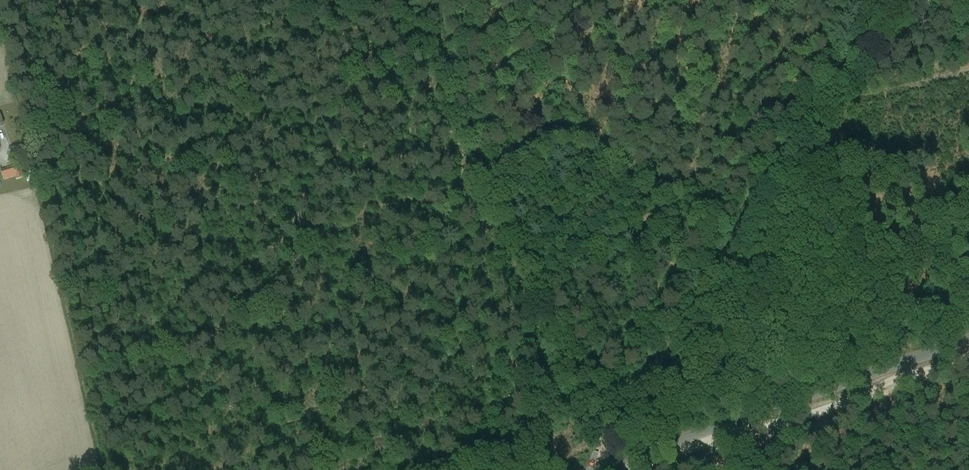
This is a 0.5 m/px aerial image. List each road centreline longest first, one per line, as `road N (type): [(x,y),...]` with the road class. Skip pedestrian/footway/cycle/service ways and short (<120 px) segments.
road 1 (track): [(587,469),(888,0)]
road 2 (unclassified): [(591,469),(968,339)]

